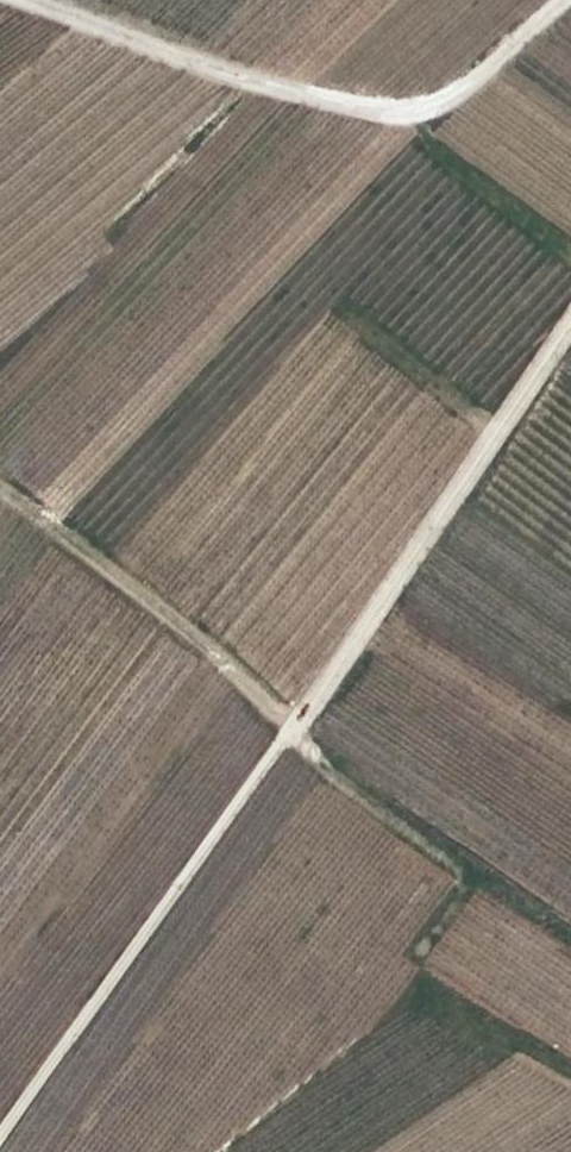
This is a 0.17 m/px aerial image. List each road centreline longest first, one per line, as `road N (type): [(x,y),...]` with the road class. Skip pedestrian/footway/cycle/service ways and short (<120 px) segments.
road 1 (track): [(0,1140),(296,728),(570,325)]
road 2 (track): [(566,0),(468,85),(423,108),(384,112),(228,72),(25,0)]
road 3 (track): [(0,485),(296,728)]

